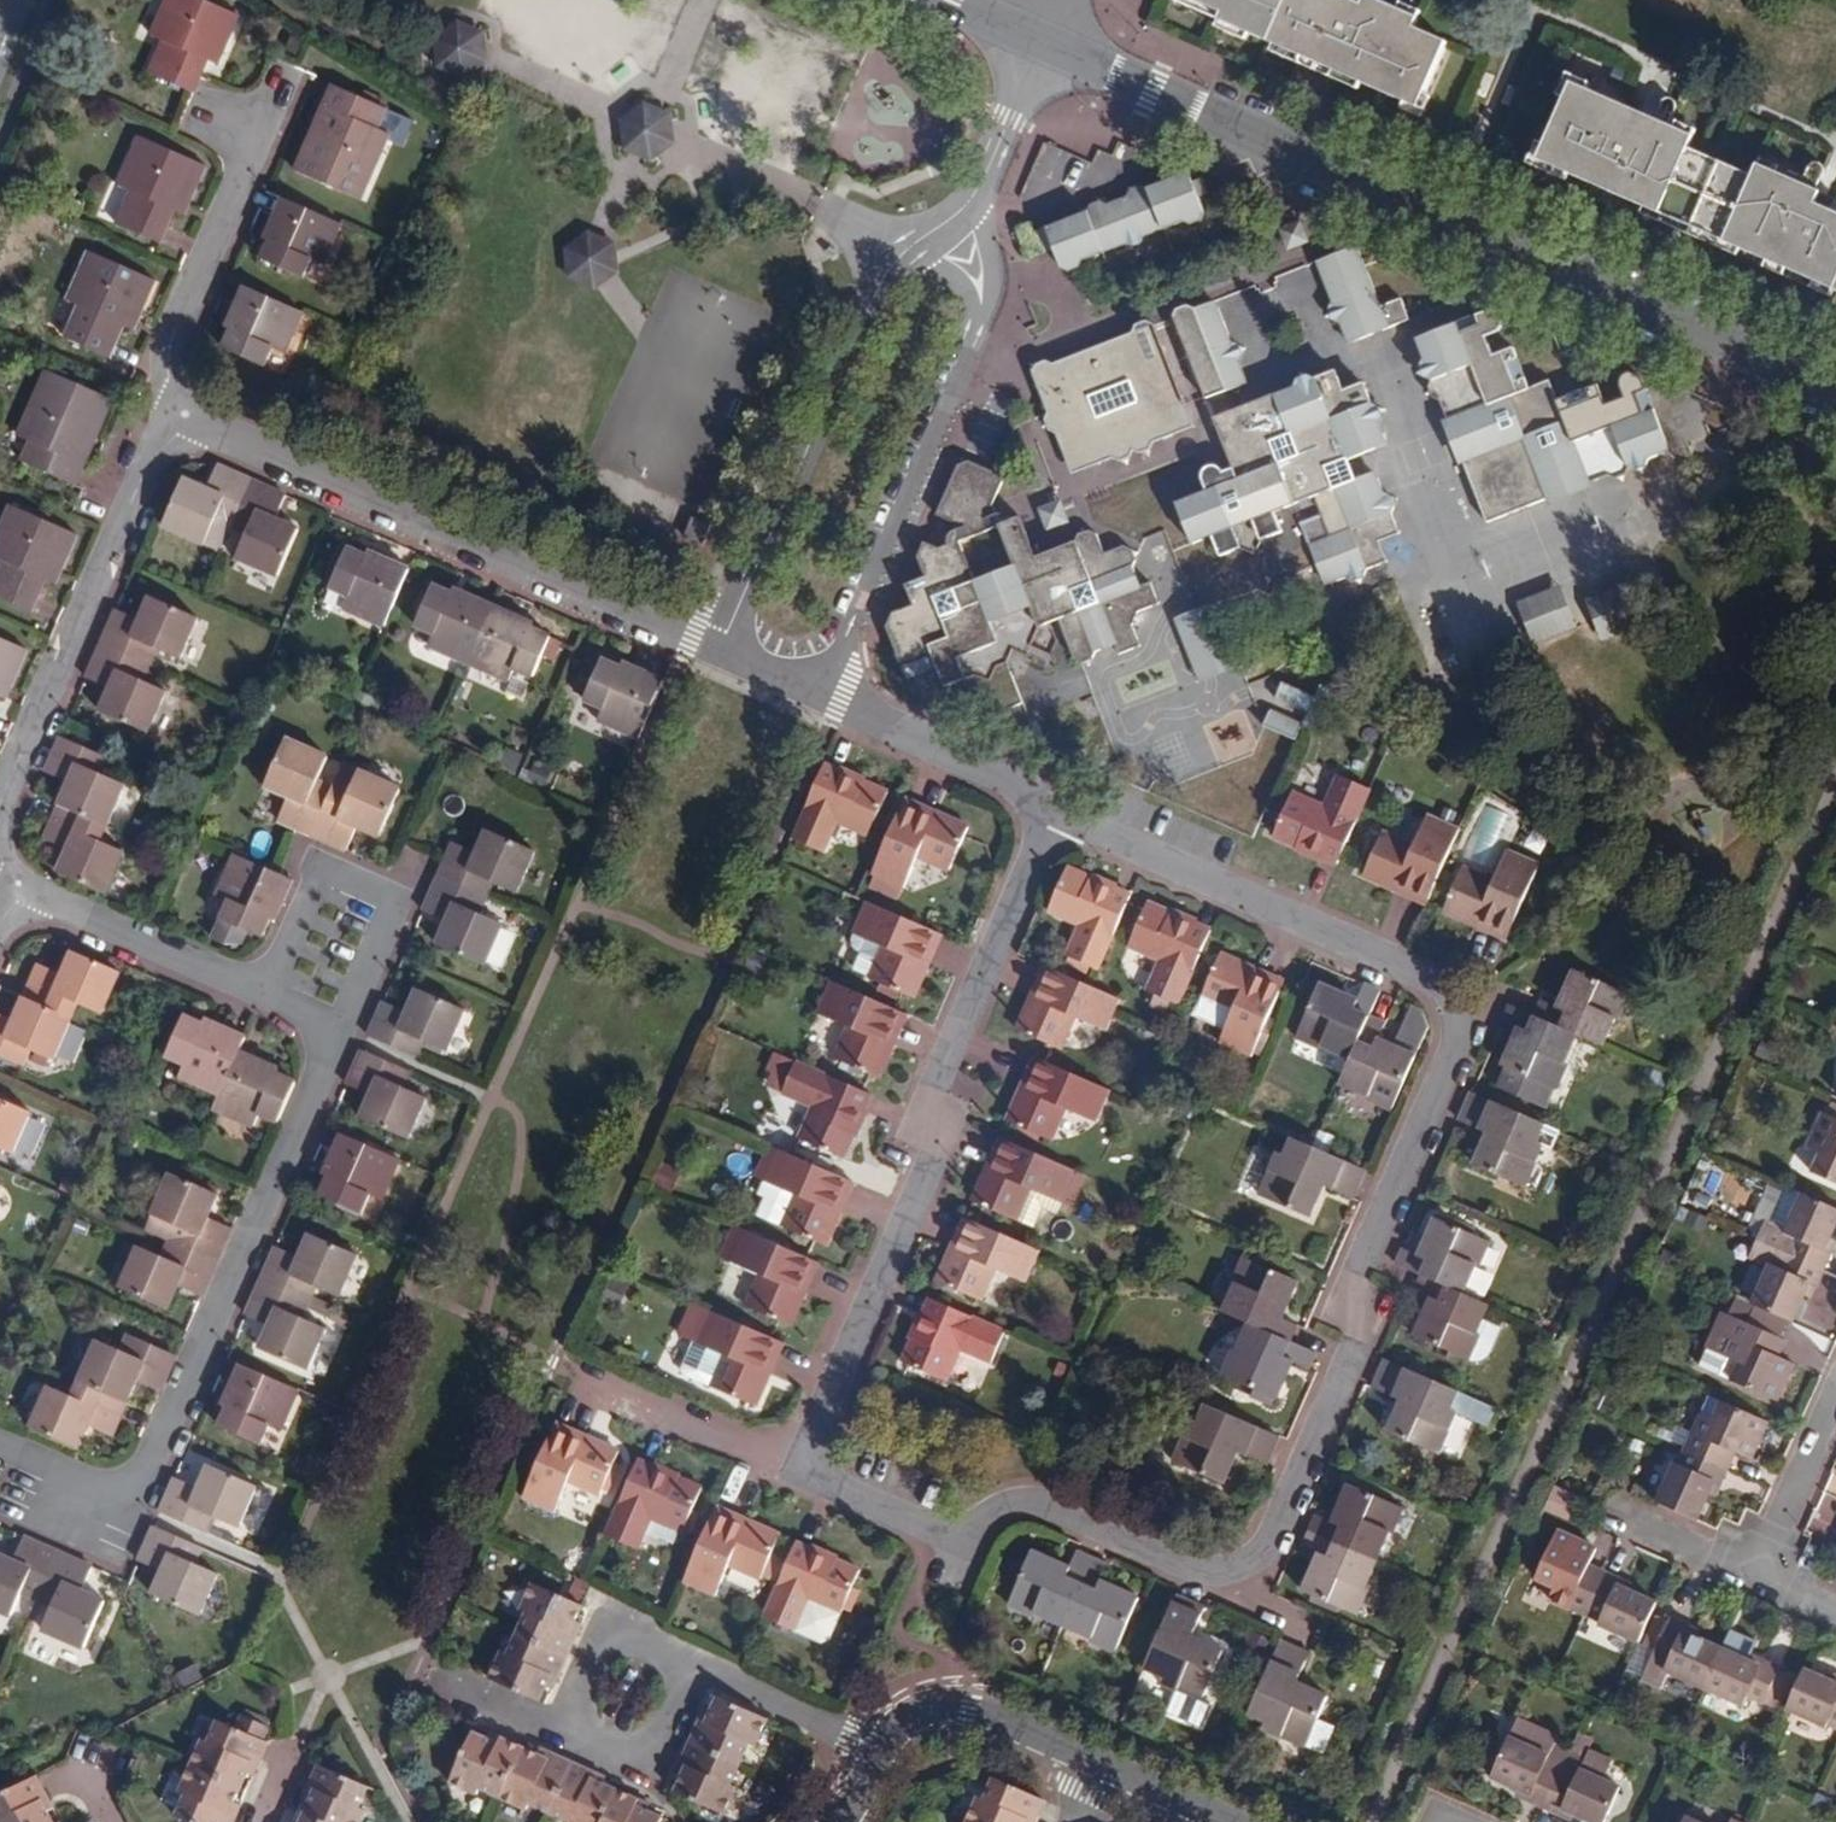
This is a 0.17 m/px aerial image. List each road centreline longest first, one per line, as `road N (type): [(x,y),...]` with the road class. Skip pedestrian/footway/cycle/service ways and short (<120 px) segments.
road 1 (residential): [(966,1540),(1004,1508),(1045,1507),(1197,1569),(1252,1564),(1283,1519),(1359,1346),(1357,1292),(1456,1029),(1430,976),(1054,805)]
road 2 (tertiary): [(1048,46),(1835,397)]
road 3 (residential): [(801,1472),(946,1125),(932,1089),(1054,805)]
road 4 (residential): [(1048,46),(966,204),(882,273),(718,649)]
road 5 (residential): [(0,1449),(124,1503),(341,1023)]
road 6 (residential): [(718,649),(169,413)]
road 7 (residential): [(169,413),(0,818)]
road 8 (residential): [(1054,805),(718,649)]
road 9 (residential): [(341,1023),(395,901),(318,866),(259,989)]
road 10 (residential): [(169,413),(168,356),(252,145),(250,122)]
road 11 (residential): [(13,889),(259,989)]
road 12 (tertiary): [(878,1752),(904,1707),(953,1696),(1100,1759)]
road 13 (residential): [(801,1472),(568,1368)]
road 14 (residential): [(878,1752),(682,1664)]
road 15 (residential): [(1752,1577),(1835,1389)]
road 16 (residential): [(682,1664),(604,1629),(562,1722)]
road 17 (residential): [(562,1722),(640,1757),(682,1664)]
road 18 (residential): [(966,1540),(801,1472)]
road 19 (tertiary): [(1100,1759),(1233,1821)]
road 20 (residential): [(1752,1577),(1628,1522)]
road 21 (residential): [(562,1722),(441,1670)]
road 22 (tertiary): [(937,0),(1048,46)]

